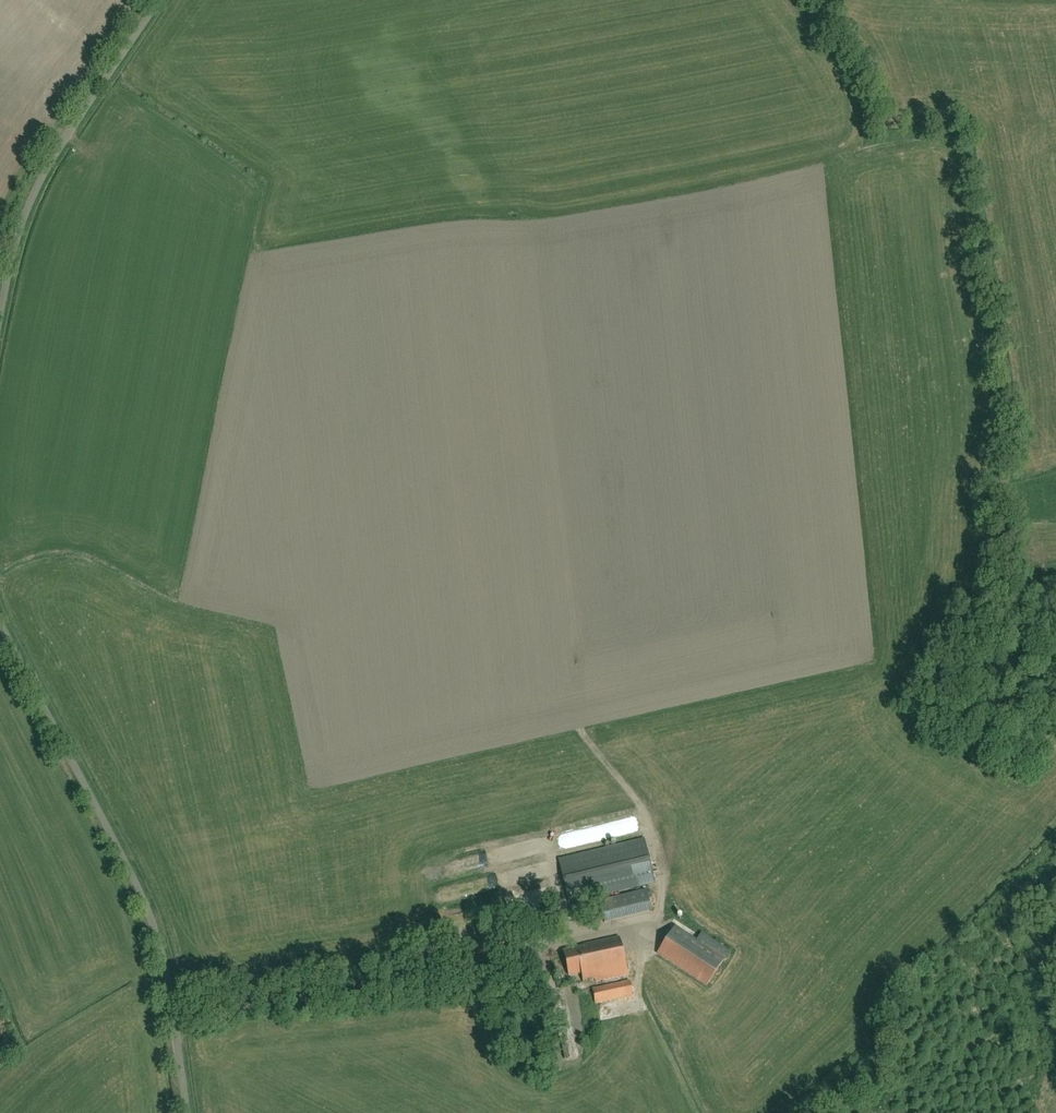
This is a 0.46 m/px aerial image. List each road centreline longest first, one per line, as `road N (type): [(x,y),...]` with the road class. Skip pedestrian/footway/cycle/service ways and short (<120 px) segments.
road 1 (unclassified): [(186,1112),(173,1016),(146,908),(0,642)]
road 2 (unclassified): [(0,292),(23,204),(159,0)]

